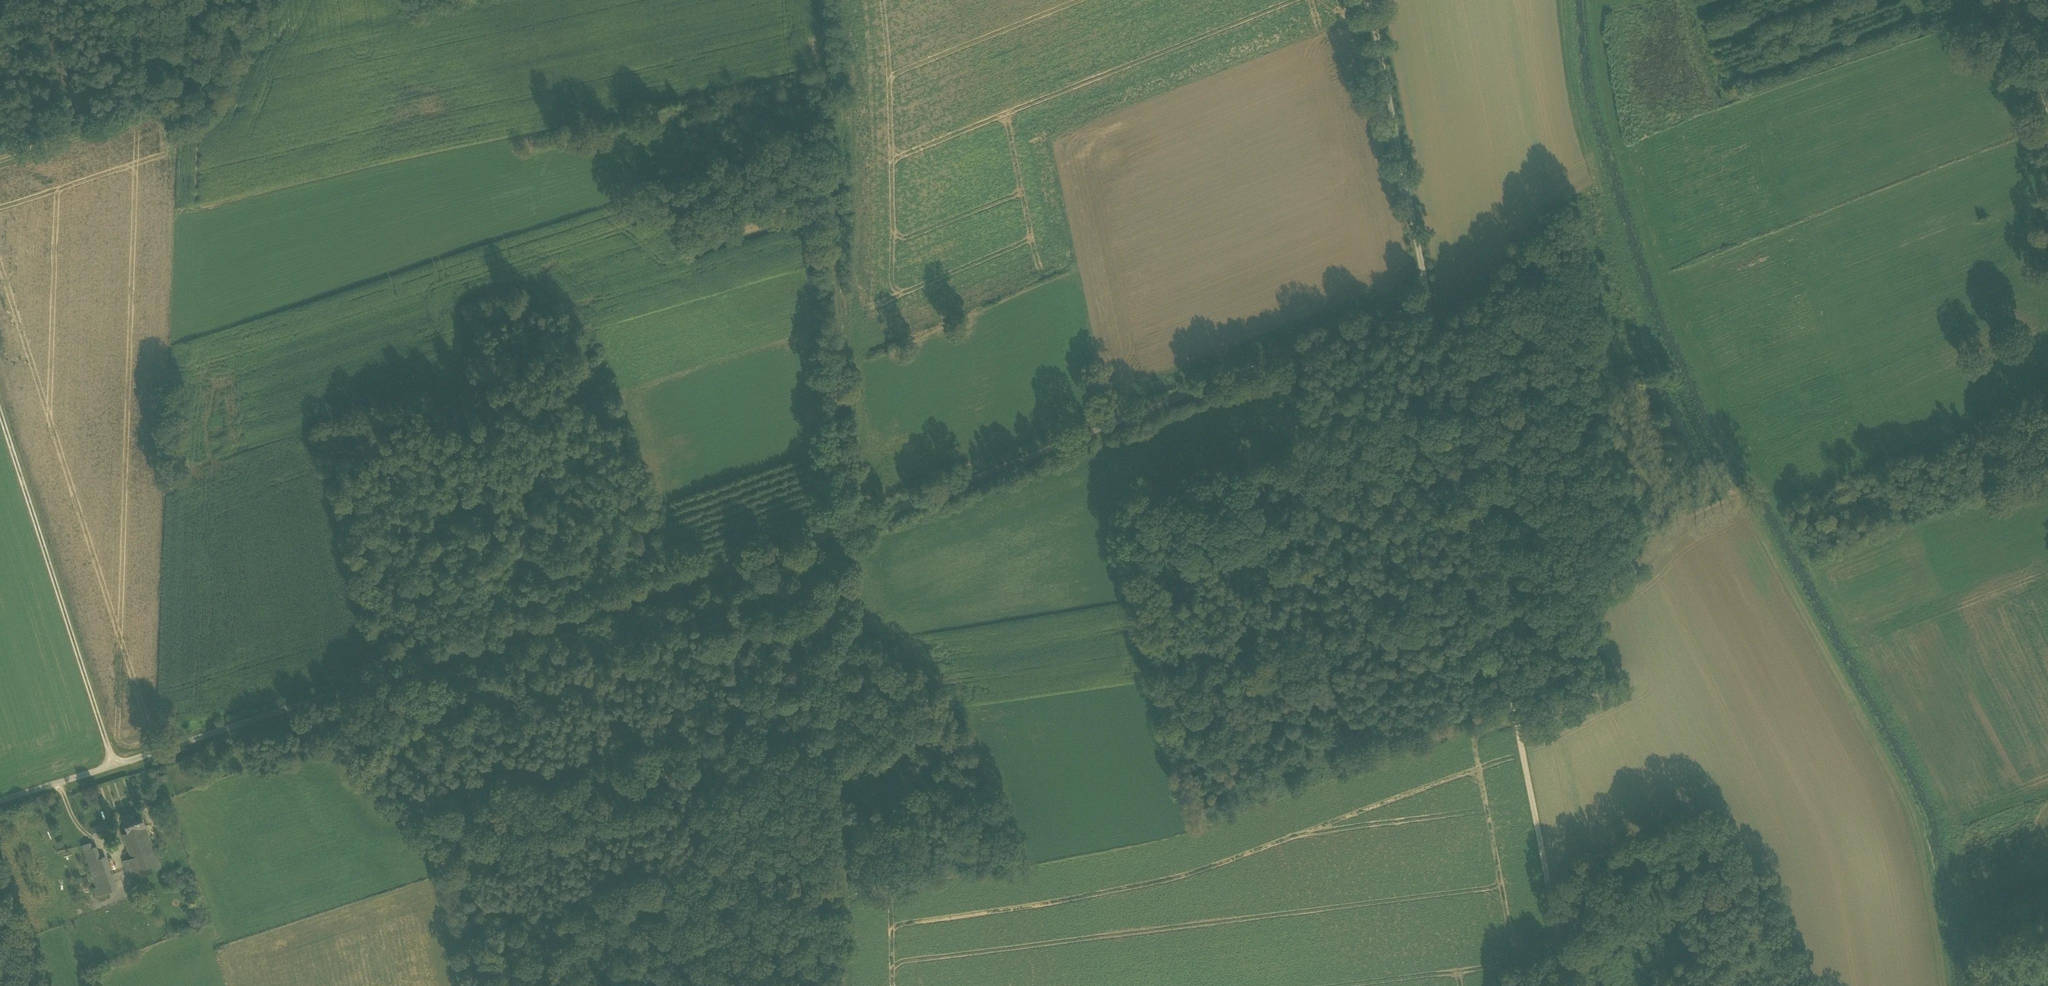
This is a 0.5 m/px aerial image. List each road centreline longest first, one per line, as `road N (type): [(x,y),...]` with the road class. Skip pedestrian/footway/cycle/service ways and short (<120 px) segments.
road 1 (unclassified): [(0,800),(841,529),(1429,305)]
road 2 (track): [(826,0),(837,84),(837,520),(849,876)]
road 3 (track): [(1429,305),(1571,985)]
road 4 (track): [(114,764),(0,412)]
road 5 (track): [(849,876),(517,985)]
road 6 (unclassified): [(1369,0),(1429,305)]
road 7 (track): [(0,161),(152,111),(155,89),(128,0)]

